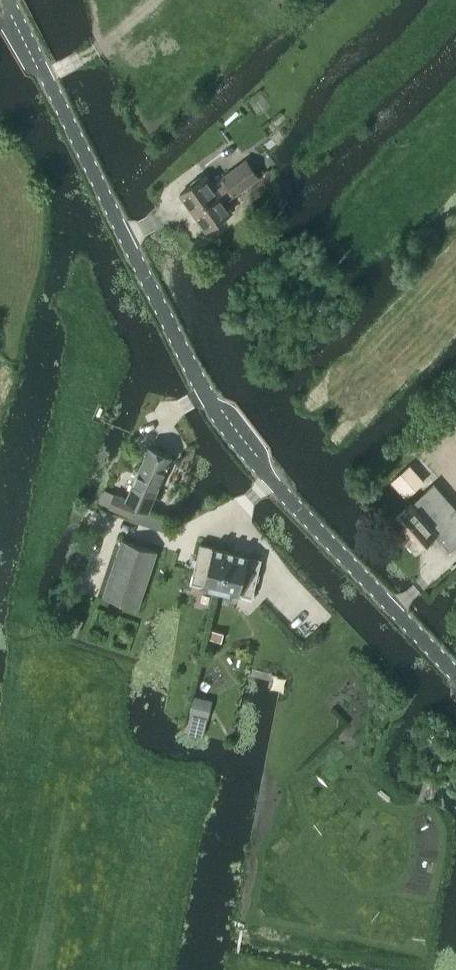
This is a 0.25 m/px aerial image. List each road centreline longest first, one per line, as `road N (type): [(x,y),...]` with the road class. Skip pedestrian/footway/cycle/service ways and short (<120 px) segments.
road 1 (tertiary): [(455,674),(225,423),(8,0)]

